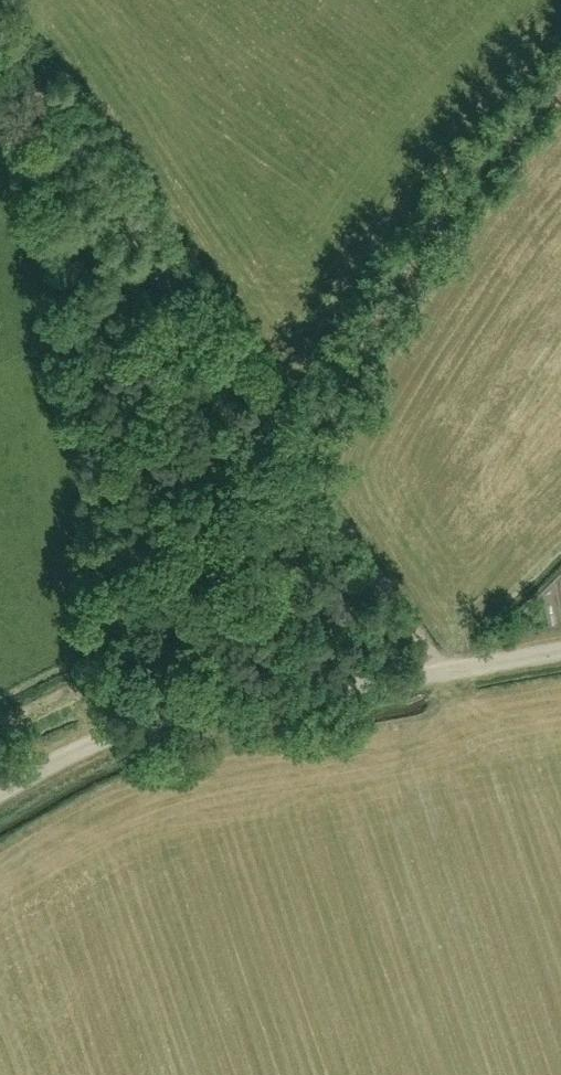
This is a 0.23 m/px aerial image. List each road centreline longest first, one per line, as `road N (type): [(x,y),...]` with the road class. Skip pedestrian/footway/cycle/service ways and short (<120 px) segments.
road 1 (unclassified): [(0,794),(165,720),(560,651)]
road 2 (track): [(292,459),(0,37)]
road 3 (track): [(560,87),(493,160),(363,342),(292,459)]
road 4 (track): [(292,459),(137,728)]
road 5 (track): [(437,672),(292,459)]

